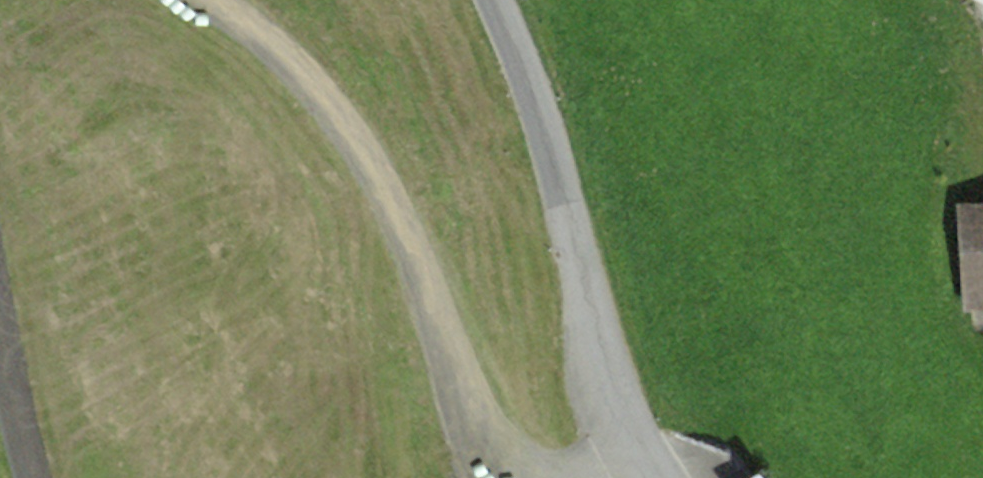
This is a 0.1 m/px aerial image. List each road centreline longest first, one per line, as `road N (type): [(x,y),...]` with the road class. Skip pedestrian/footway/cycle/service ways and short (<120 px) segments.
road 1 (track): [(208,0),(299,70),(389,193),(476,427),(494,450),(550,476),(635,463)]
road 2 (residential): [(648,477),(635,463),(546,127),(493,0)]
road 3 (track): [(40,477),(0,331)]

